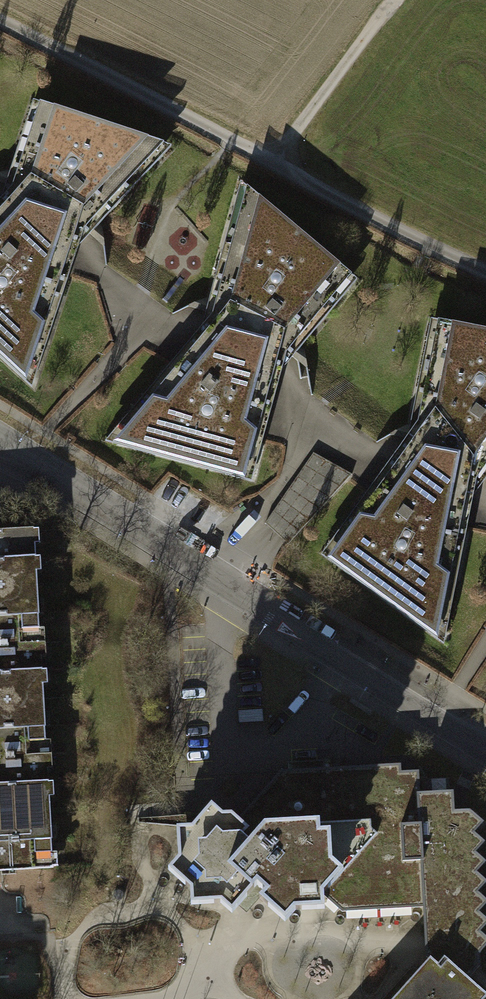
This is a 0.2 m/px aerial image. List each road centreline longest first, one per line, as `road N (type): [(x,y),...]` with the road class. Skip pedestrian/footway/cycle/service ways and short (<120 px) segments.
road 1 (residential): [(485,749),(0,450)]
road 2 (residential): [(0,20),(485,271)]
road 3 (track): [(275,159),(394,0)]

